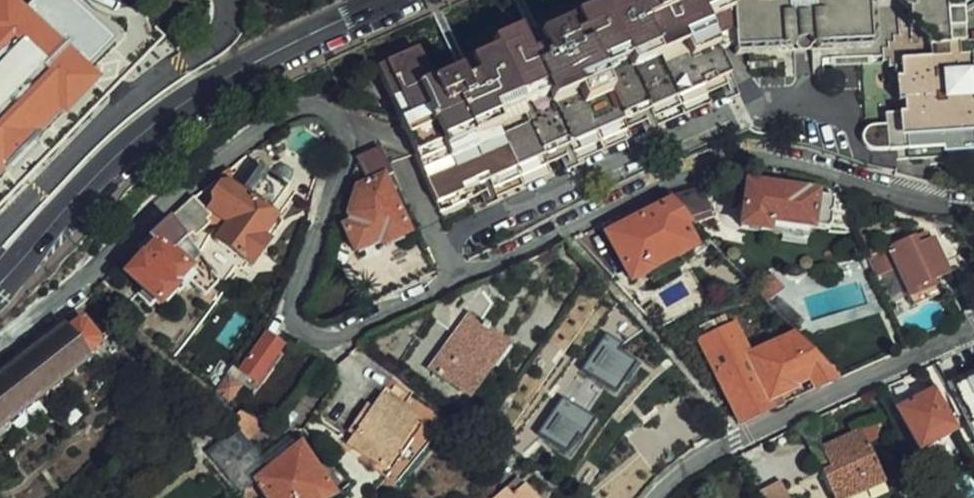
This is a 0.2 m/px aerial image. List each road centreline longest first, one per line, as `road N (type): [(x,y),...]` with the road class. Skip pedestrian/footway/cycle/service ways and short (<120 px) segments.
road 1 (residential): [(973,210),(907,200),(777,158),(738,158),(325,342),(304,337),(291,312),(351,138),(347,119),(322,104),(288,112),(229,150),(73,292),(0,342)]
road 2 (secondary): [(0,282),(139,136),(227,74),(382,0)]
road 3 (residential): [(973,332),(713,451),(651,497)]

